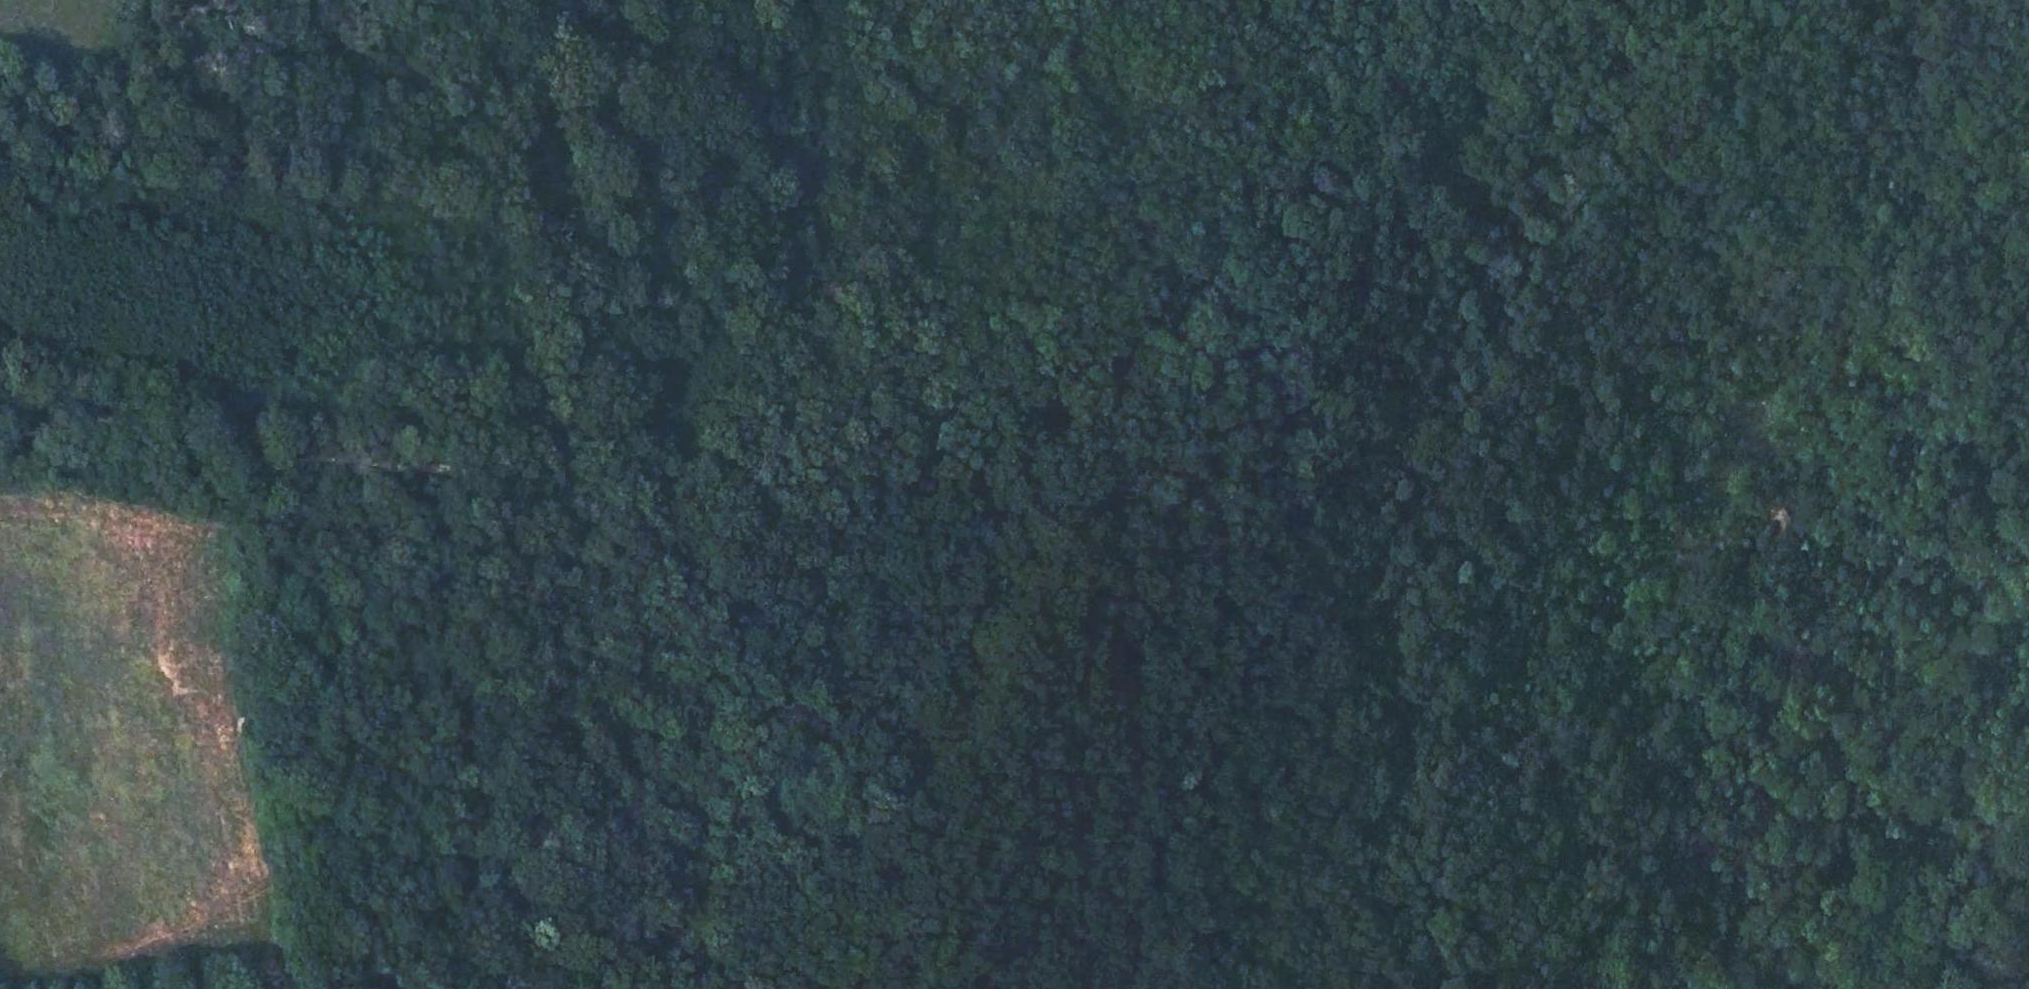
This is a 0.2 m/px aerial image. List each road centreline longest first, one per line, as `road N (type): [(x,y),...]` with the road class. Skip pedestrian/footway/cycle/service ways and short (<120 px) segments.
road 1 (track): [(813,521),(799,745),(773,821),(730,897),(646,988)]

